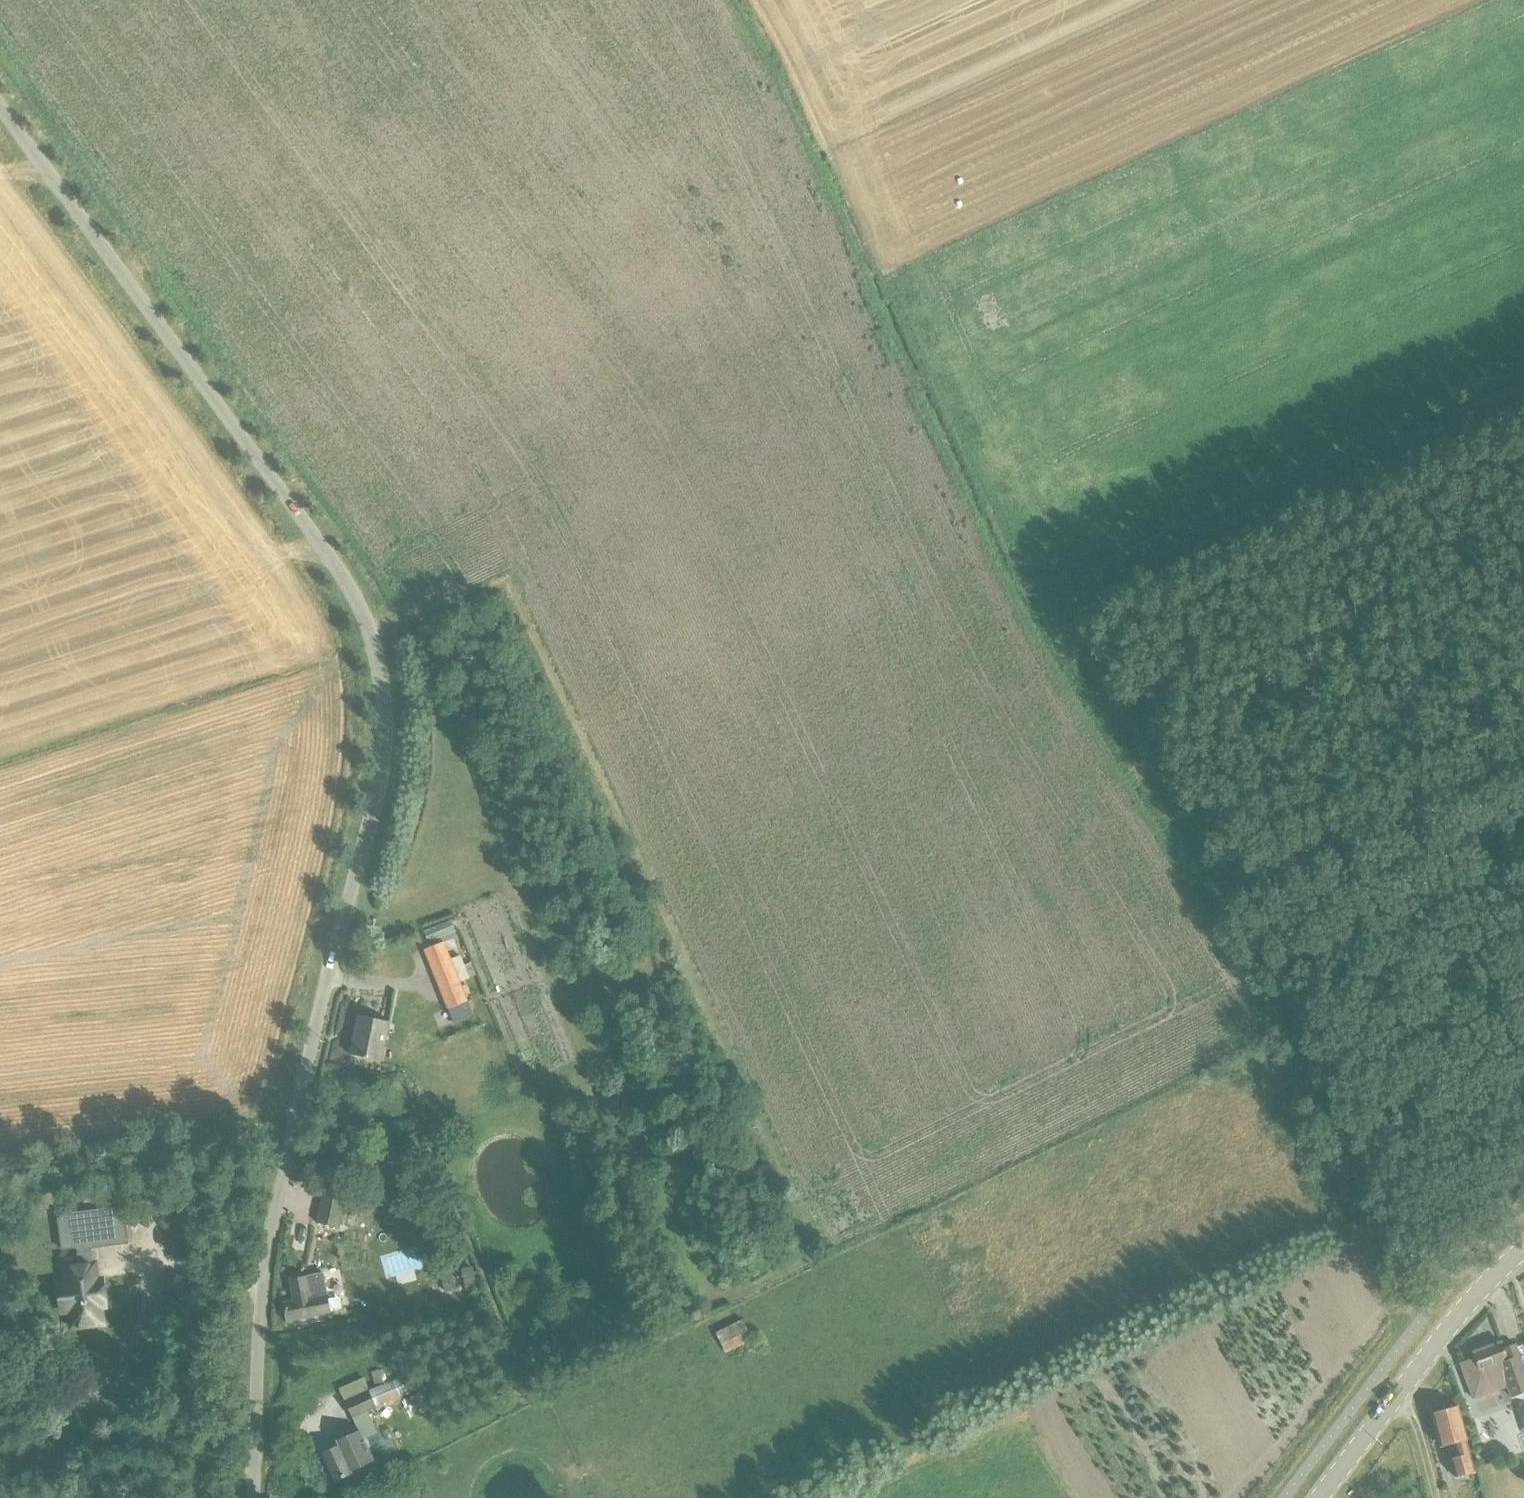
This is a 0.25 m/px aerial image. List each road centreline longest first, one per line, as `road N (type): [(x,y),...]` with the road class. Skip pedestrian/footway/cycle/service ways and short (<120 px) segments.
road 1 (unclassified): [(264,1497),(273,1332),(306,1097),(383,863),(394,756),(371,644),(249,455),(0,114)]
road 2 (track): [(1429,1313),(1238,903),(1065,608),(1523,398)]
road 3 (tertiary): [(1319,1497),(1469,1303),(1523,1250)]
road 4 (track): [(1238,903),(1523,770)]

